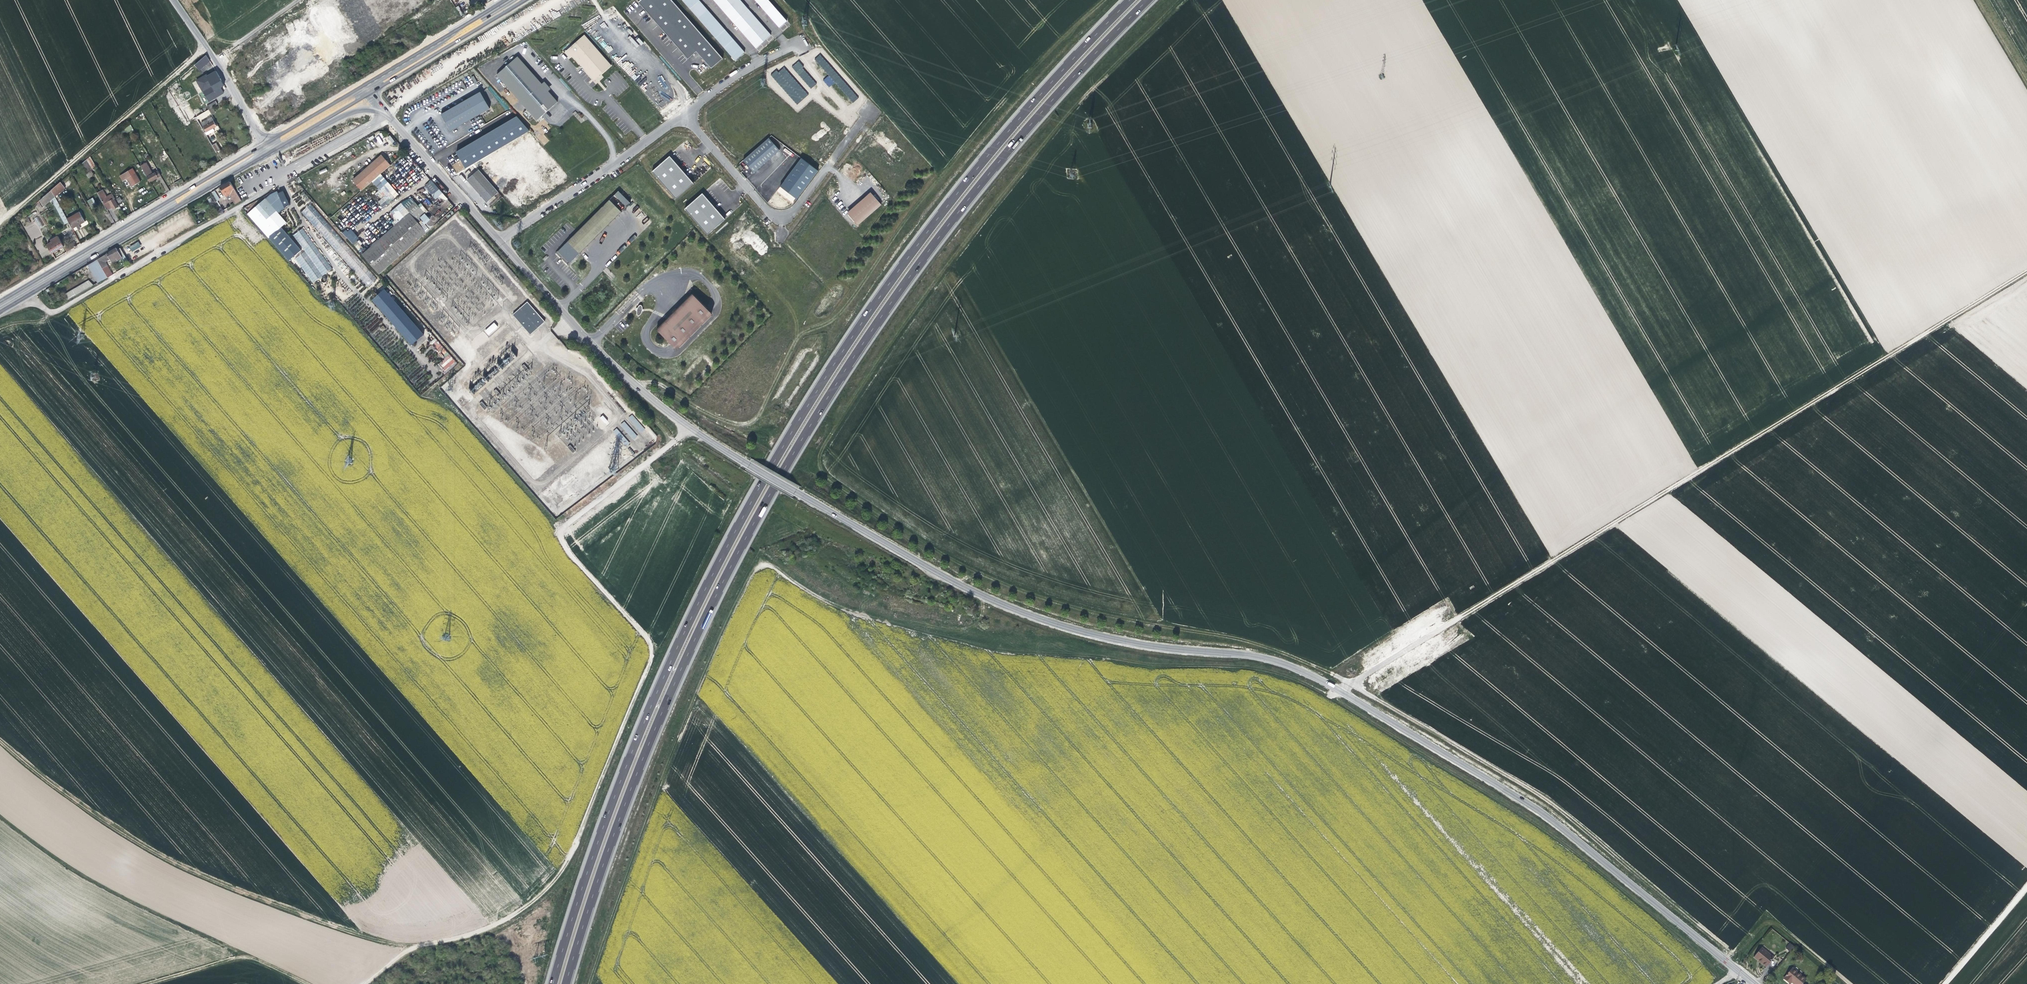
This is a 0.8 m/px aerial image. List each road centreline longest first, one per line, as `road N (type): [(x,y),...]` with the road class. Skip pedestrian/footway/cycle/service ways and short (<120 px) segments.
road 1 (tertiary): [(1750,983),(1539,811),(1341,692),(1258,657),(1093,635),(953,582),(686,426),(569,318)]
road 2 (motorway): [(567,983),(665,704),(775,486),(935,243),(1148,0)]
road 3 (motorway): [(1131,0),(931,228),(763,479),(655,698),(553,983)]
road 4 (track): [(1025,168),(930,288),(825,444),(822,470),(915,538),(991,578),(1075,609),(1252,642),(1332,676)]
road 5 (track): [(651,658),(571,860),(512,916),(451,940),(362,936),(191,871),(47,780),(0,740)]
road 6 (track): [(2026,271),(1454,622)]
road 7 (track): [(1734,957),(1542,797),(1372,697)]
road 8 (unclassified): [(28,295),(56,312),(391,119)]
road 9 (unclassified): [(221,64),(254,126),(255,145),(0,299)]
road 10 (primary): [(307,96),(270,141),(226,172),(0,302)]
road 11 (primary): [(28,295),(322,113)]
road 12 (track): [(216,37),(0,228)]
road 13 (track): [(0,815),(87,879),(243,955)]
road 14 (unclassified): [(682,115),(781,218),(865,117)]
road 15 (track): [(415,397),(237,208)]
road 16 (unclassified): [(682,115),(497,239)]
road 17 (primary): [(368,89),(386,71),(520,0)]
road 18 (primary): [(507,0),(435,42),(360,63)]
road 19 (tertiary): [(497,239),(391,119)]
road 20 (track): [(1728,965),(1769,920),(1845,983)]
road 21 (unclassified): [(801,43),(682,115)]
road 22 (track): [(1943,983),(2026,888)]

